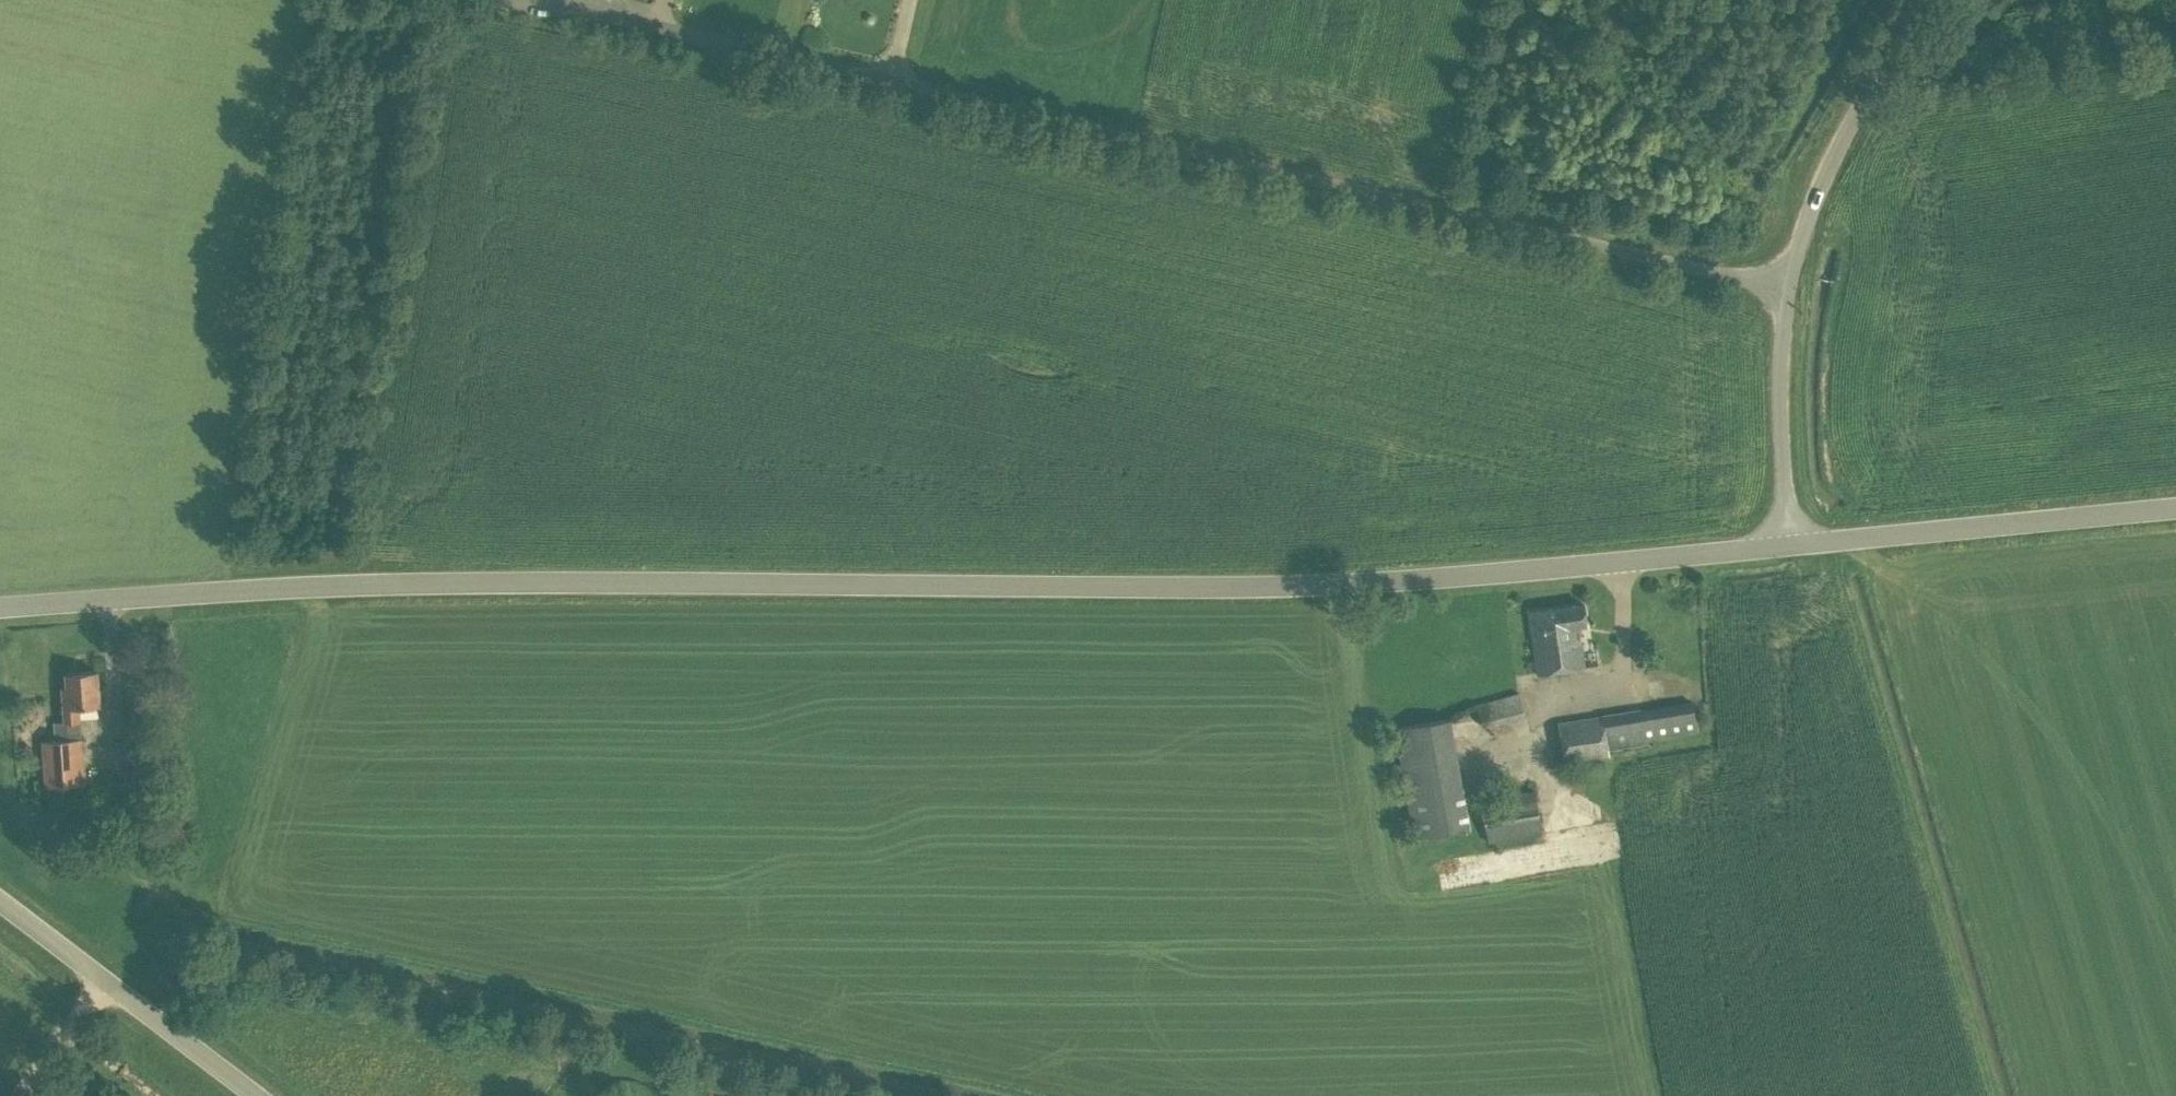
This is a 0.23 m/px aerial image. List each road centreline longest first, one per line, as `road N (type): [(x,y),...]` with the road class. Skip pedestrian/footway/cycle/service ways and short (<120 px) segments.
road 1 (tertiary): [(0,605),(523,581),(1263,587),(1787,546)]
road 2 (unclassified): [(1786,289),(553,0)]
road 3 (tertiary): [(2175,507),(1787,546)]
road 4 (unclassified): [(1786,289),(1840,142),(1916,0)]
road 5 (unclassified): [(253,1095),(0,904)]
road 6 (unclassified): [(1787,546),(1786,289)]
road 7 (track): [(27,1095),(102,982)]

